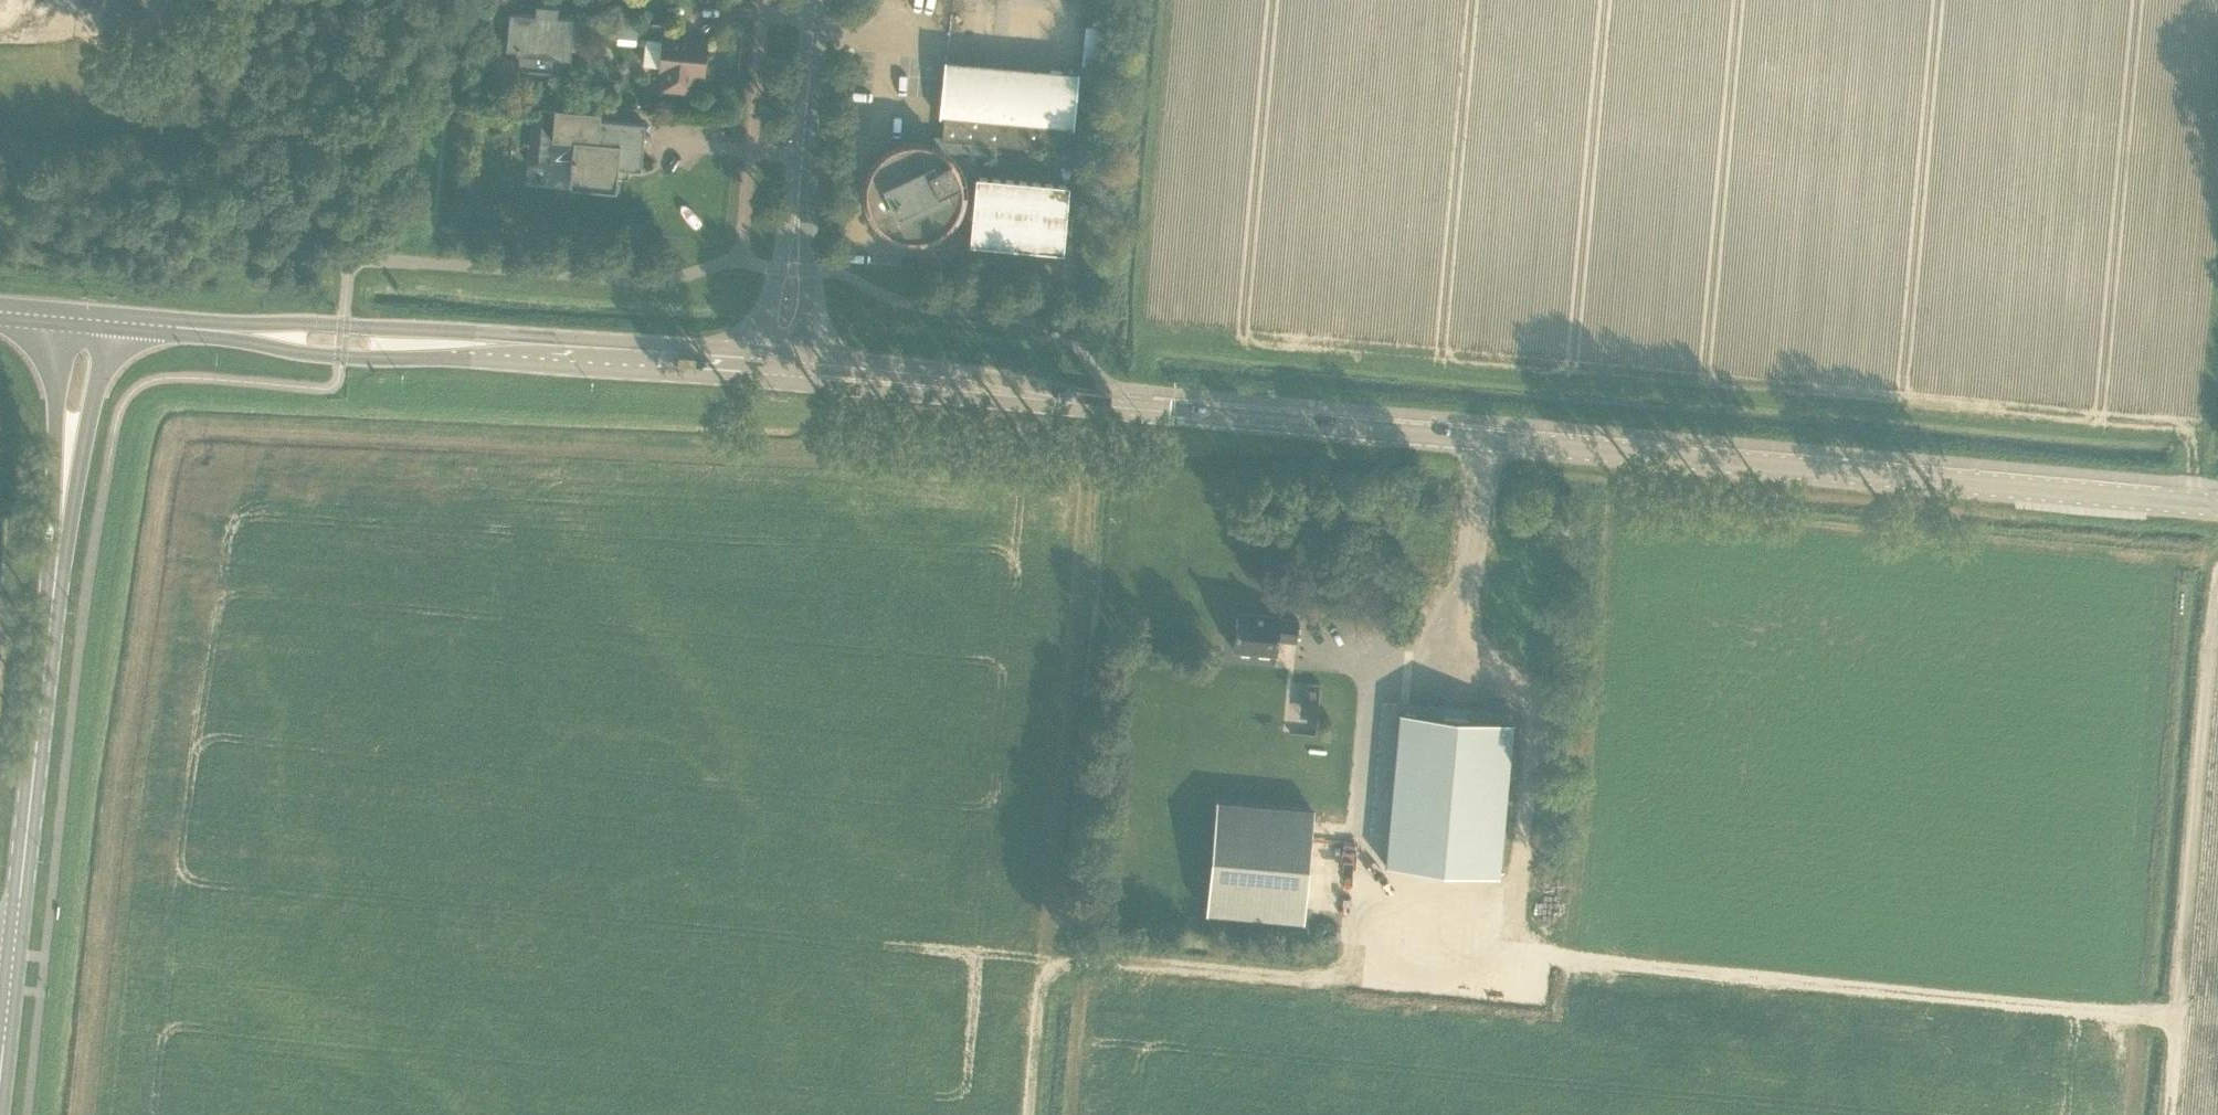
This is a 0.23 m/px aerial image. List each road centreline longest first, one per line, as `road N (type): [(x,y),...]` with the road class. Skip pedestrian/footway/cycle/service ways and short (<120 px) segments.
road 1 (tertiary): [(2217,503),(1108,406)]
road 2 (tertiary): [(221,331),(342,357),(780,384)]
road 3 (primary): [(0,1086),(59,553)]
road 4 (tertiary): [(752,350),(311,324),(221,331)]
road 5 (tertiary): [(780,384),(1108,406)]
road 6 (tertiary): [(1108,406),(966,373),(813,354)]
road 7 (primary): [(59,553),(118,322)]
road 8 (primary): [(56,317),(59,553)]
road 9 (tertiary): [(799,197),(818,0)]
road 10 (tertiary): [(799,197),(752,350)]
road 11 (tertiary): [(813,354),(799,197)]

